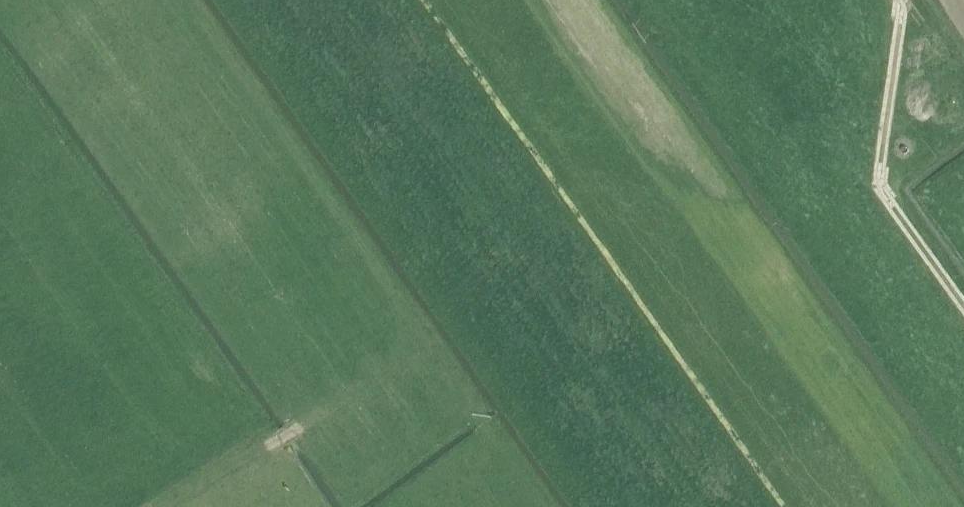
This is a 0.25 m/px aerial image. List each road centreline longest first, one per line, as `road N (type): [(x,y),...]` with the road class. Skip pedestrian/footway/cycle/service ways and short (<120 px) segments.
road 1 (track): [(963,311),(878,189),(901,0)]

